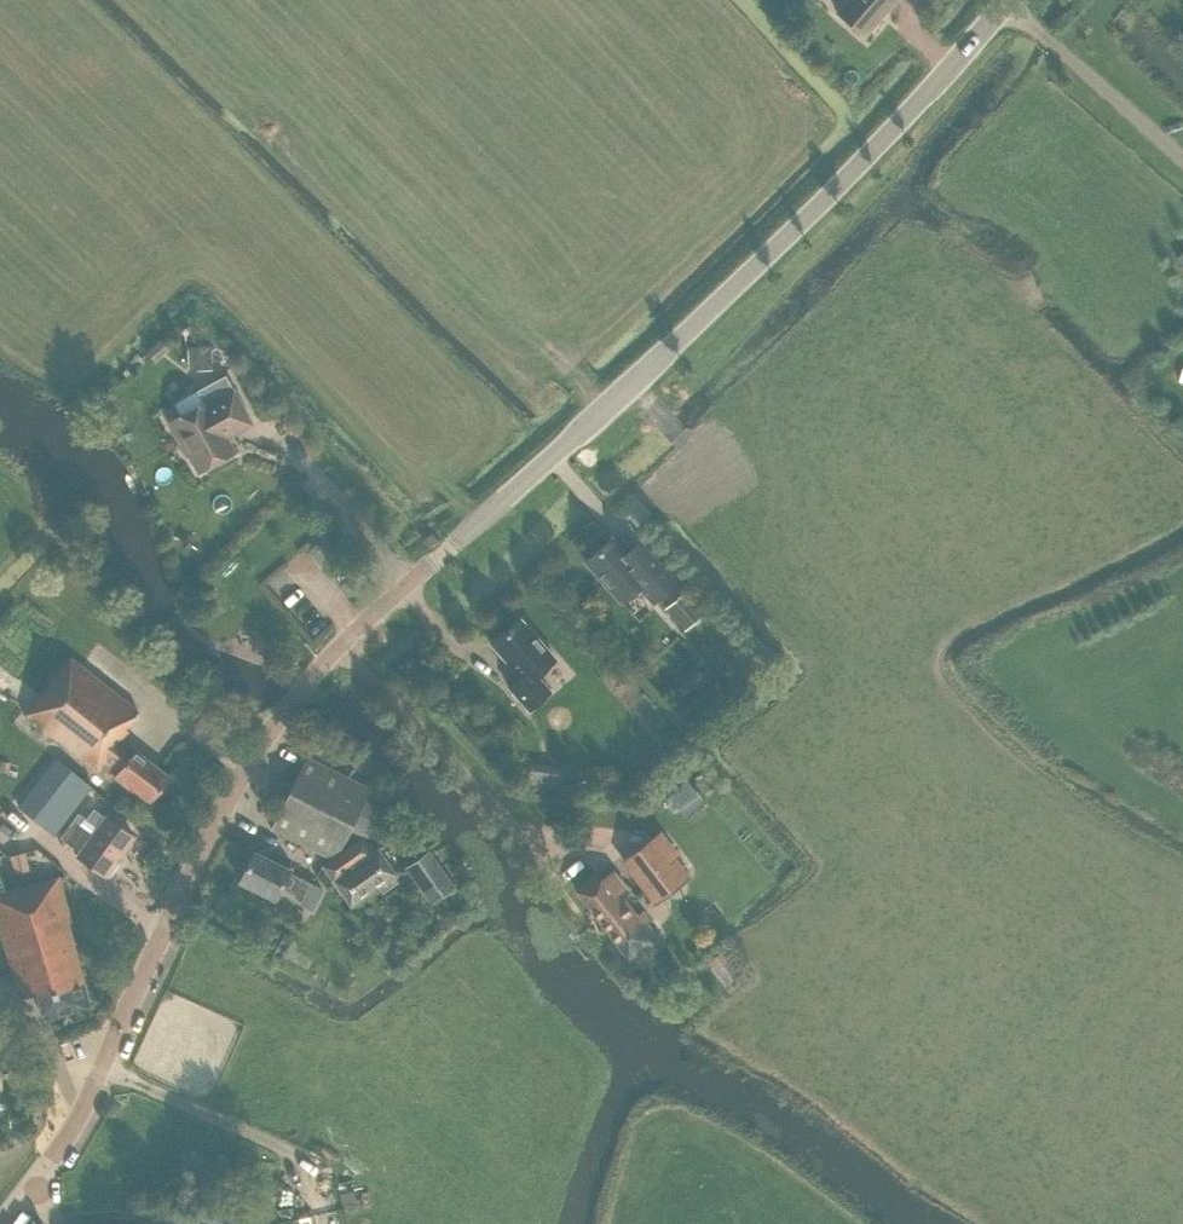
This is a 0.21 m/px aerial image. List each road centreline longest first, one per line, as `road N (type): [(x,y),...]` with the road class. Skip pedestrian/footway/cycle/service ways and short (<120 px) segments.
road 1 (tertiary): [(284,713),(359,631),(846,182),(1014,0)]
road 2 (tertiary): [(284,713),(75,1109)]
road 3 (residential): [(75,1109),(51,1049),(0,991)]

